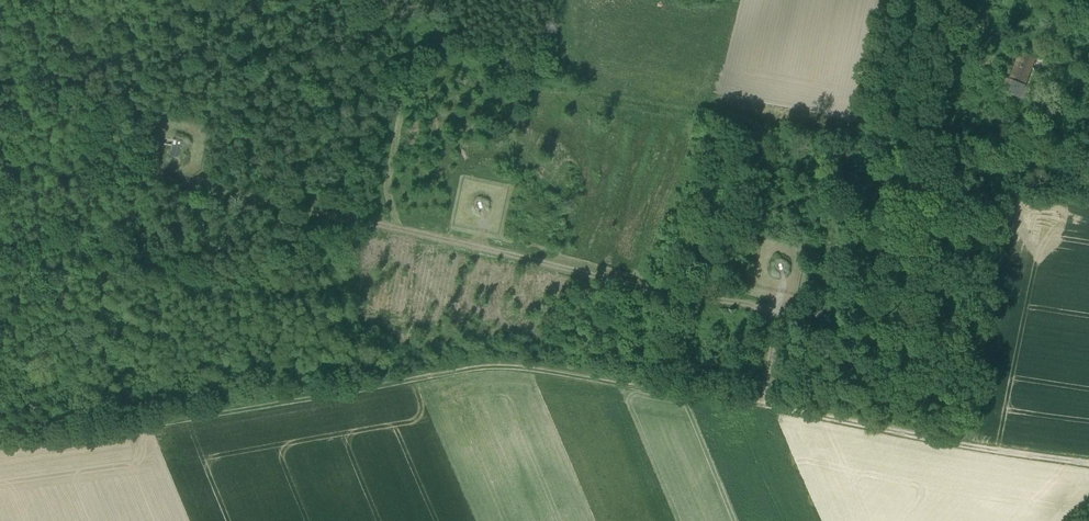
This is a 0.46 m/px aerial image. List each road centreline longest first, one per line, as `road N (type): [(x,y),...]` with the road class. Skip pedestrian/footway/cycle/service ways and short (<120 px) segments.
road 1 (track): [(0,446),(479,367),(530,366),(1088,463)]
road 2 (track): [(756,407),(778,314),(157,180)]
road 3 (track): [(849,135),(161,0)]

